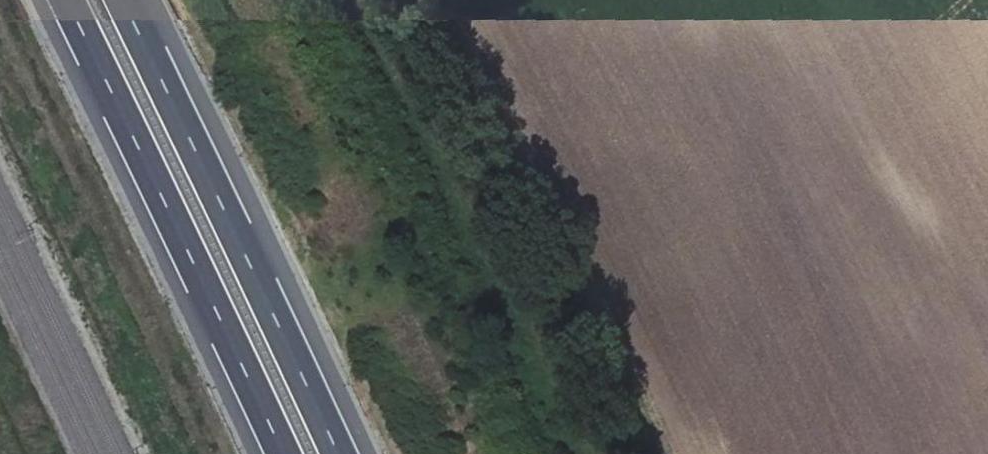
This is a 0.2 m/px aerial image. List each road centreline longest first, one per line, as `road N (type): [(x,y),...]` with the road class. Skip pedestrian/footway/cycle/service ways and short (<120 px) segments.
road 1 (track): [(415,0),(598,318),(657,453)]
road 2 (motorway): [(65,0),(282,453)]
road 3 (motorway): [(339,453),(123,0)]

